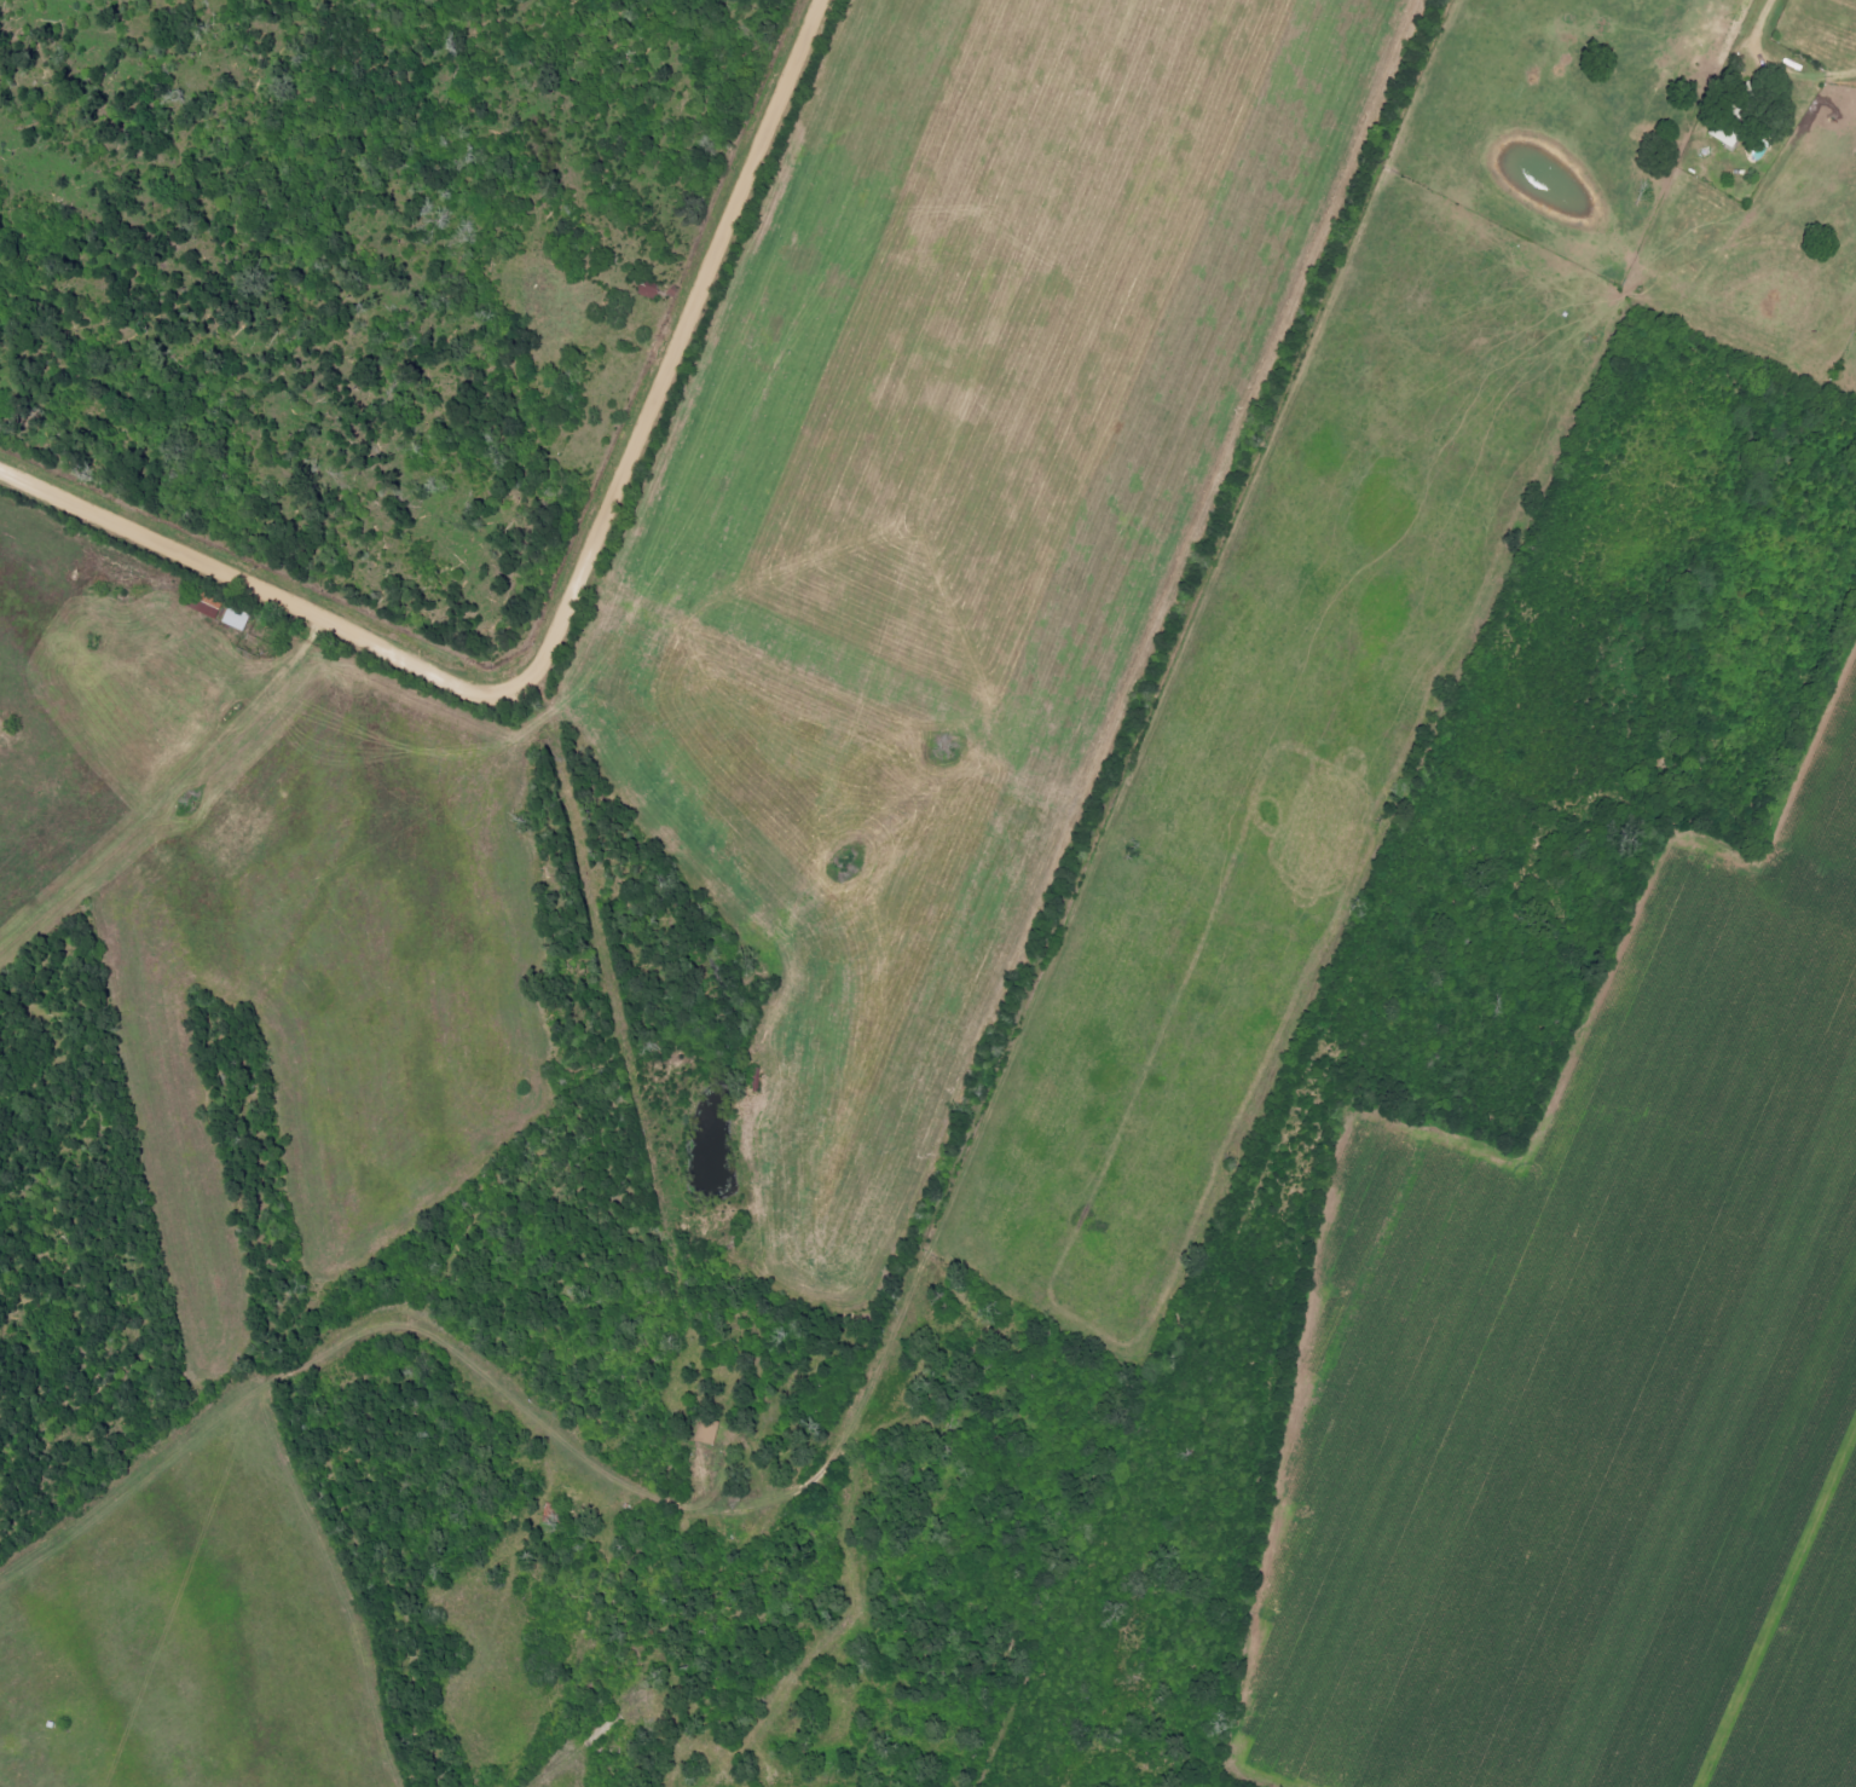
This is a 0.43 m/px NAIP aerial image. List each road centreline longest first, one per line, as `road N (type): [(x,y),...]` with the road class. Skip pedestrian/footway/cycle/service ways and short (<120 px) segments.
road 1 (residential): [(0,466),(446,671),(502,689),(525,682),(563,628),(827,0)]
road 2 (residential): [(283,597),(204,877),(0,890)]

